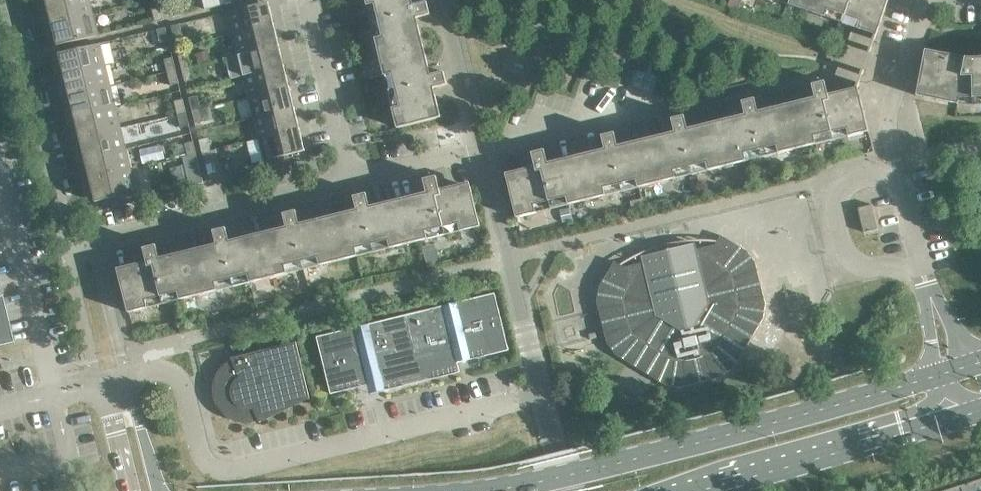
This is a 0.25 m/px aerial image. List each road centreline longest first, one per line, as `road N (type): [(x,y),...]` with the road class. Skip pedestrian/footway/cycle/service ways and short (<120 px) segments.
road 1 (secondary): [(938,376),(700,444),(453,490)]
road 2 (residential): [(352,179),(658,106)]
road 3 (residential): [(929,292),(889,122),(927,0)]
road 4 (secondary): [(682,490),(955,417)]
road 5 (residential): [(93,243),(352,179)]
road 6 (unclassified): [(67,250),(6,0)]
road 7 (residential): [(306,0),(352,179)]
road 8 (unclassified): [(67,250),(97,386)]
road 9 (unclassified): [(125,378),(93,243)]

